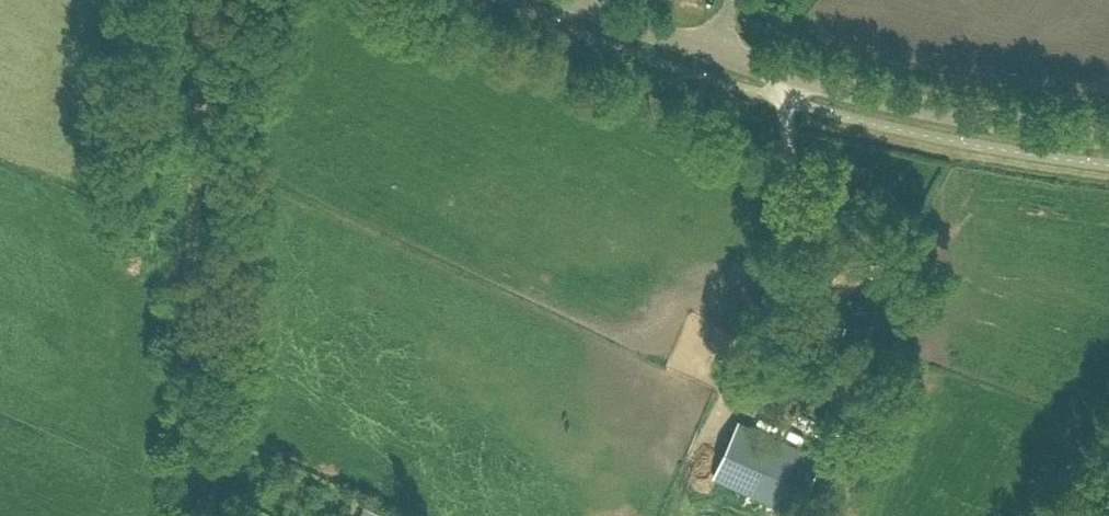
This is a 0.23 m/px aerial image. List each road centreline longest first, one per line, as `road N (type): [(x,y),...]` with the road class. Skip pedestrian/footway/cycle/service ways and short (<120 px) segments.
road 1 (tertiary): [(570,0),(826,85),(1108,140)]
road 2 (track): [(200,515),(185,302),(194,0)]

